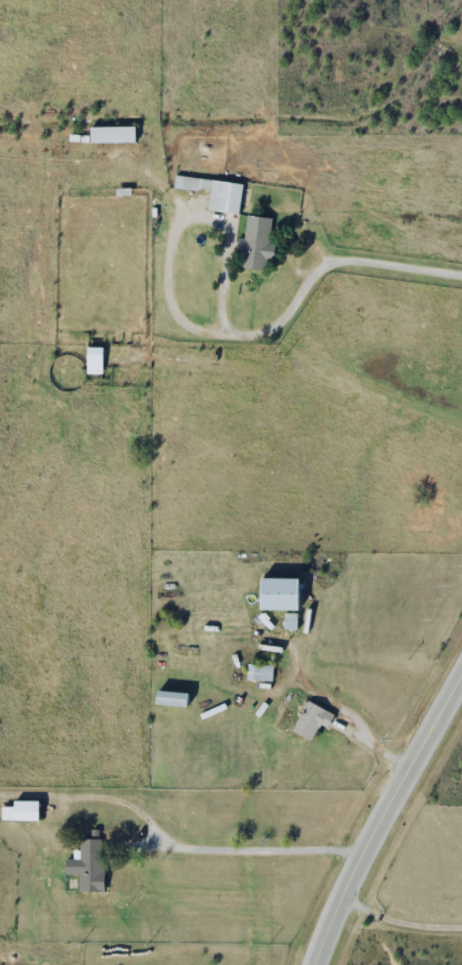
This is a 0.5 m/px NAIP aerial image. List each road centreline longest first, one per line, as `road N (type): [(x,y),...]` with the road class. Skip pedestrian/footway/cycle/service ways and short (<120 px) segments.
road 1 (secondary): [(314,964),(461,676)]

